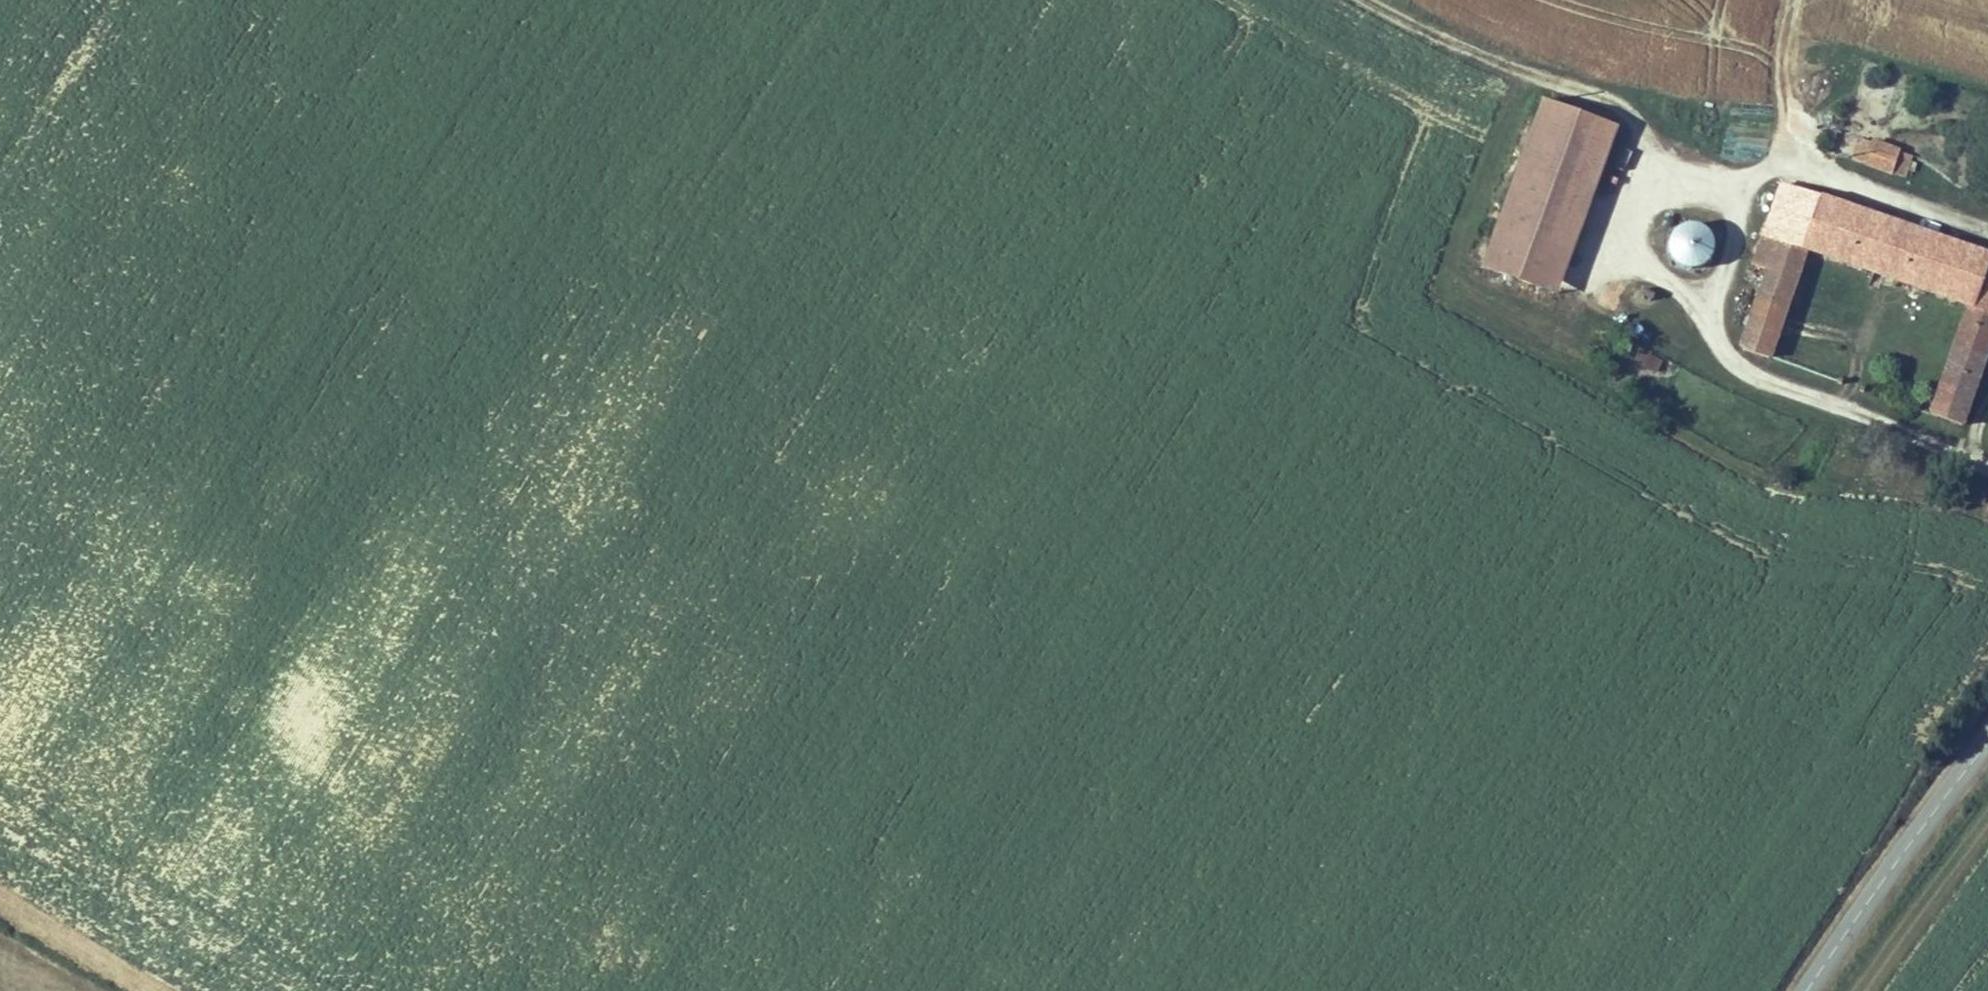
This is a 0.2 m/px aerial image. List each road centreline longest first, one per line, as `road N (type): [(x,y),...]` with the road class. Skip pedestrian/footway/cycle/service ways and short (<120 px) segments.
road 1 (track): [(1987,466),(1759,379),(1736,364),(1716,332),(1715,296),(1744,195),(1775,139),(1796,0)]
road 2 (track): [(1744,195),(1682,165),(1597,96),(1515,71),(1377,0)]
road 3 (tertiary): [(1987,737),(1811,990)]

